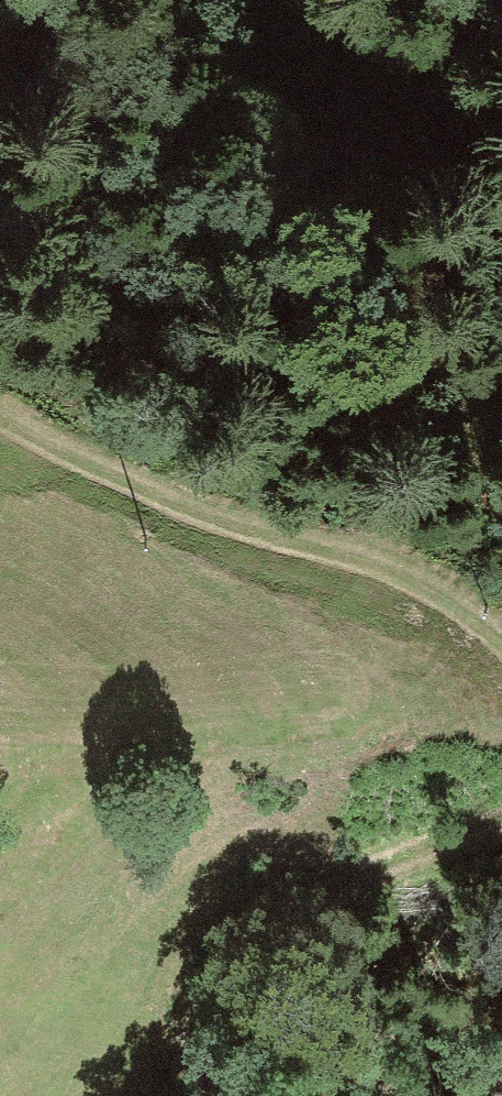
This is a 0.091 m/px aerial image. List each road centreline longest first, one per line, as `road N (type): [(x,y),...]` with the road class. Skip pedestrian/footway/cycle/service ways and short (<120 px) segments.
road 1 (track): [(0,450),(54,476),(454,609),(501,641)]
road 2 (track): [(164,1095),(259,948),(332,887),(501,825)]
road 3 (track): [(501,231),(320,0)]

